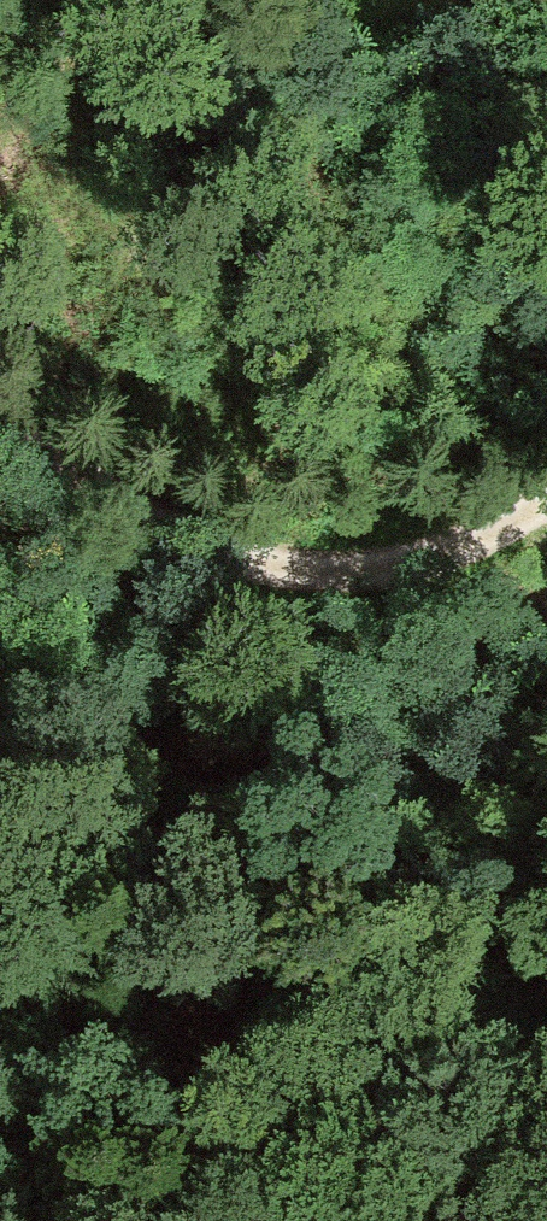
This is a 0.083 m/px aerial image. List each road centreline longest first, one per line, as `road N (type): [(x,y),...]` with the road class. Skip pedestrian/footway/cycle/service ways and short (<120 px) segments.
road 1 (track): [(0,438),(116,506),(298,581),(418,560),(546,488)]
road 2 (track): [(329,746),(188,751),(0,713)]
road 3 (track): [(329,746),(497,950),(546,989)]
road 4 (track): [(329,746),(546,618)]

